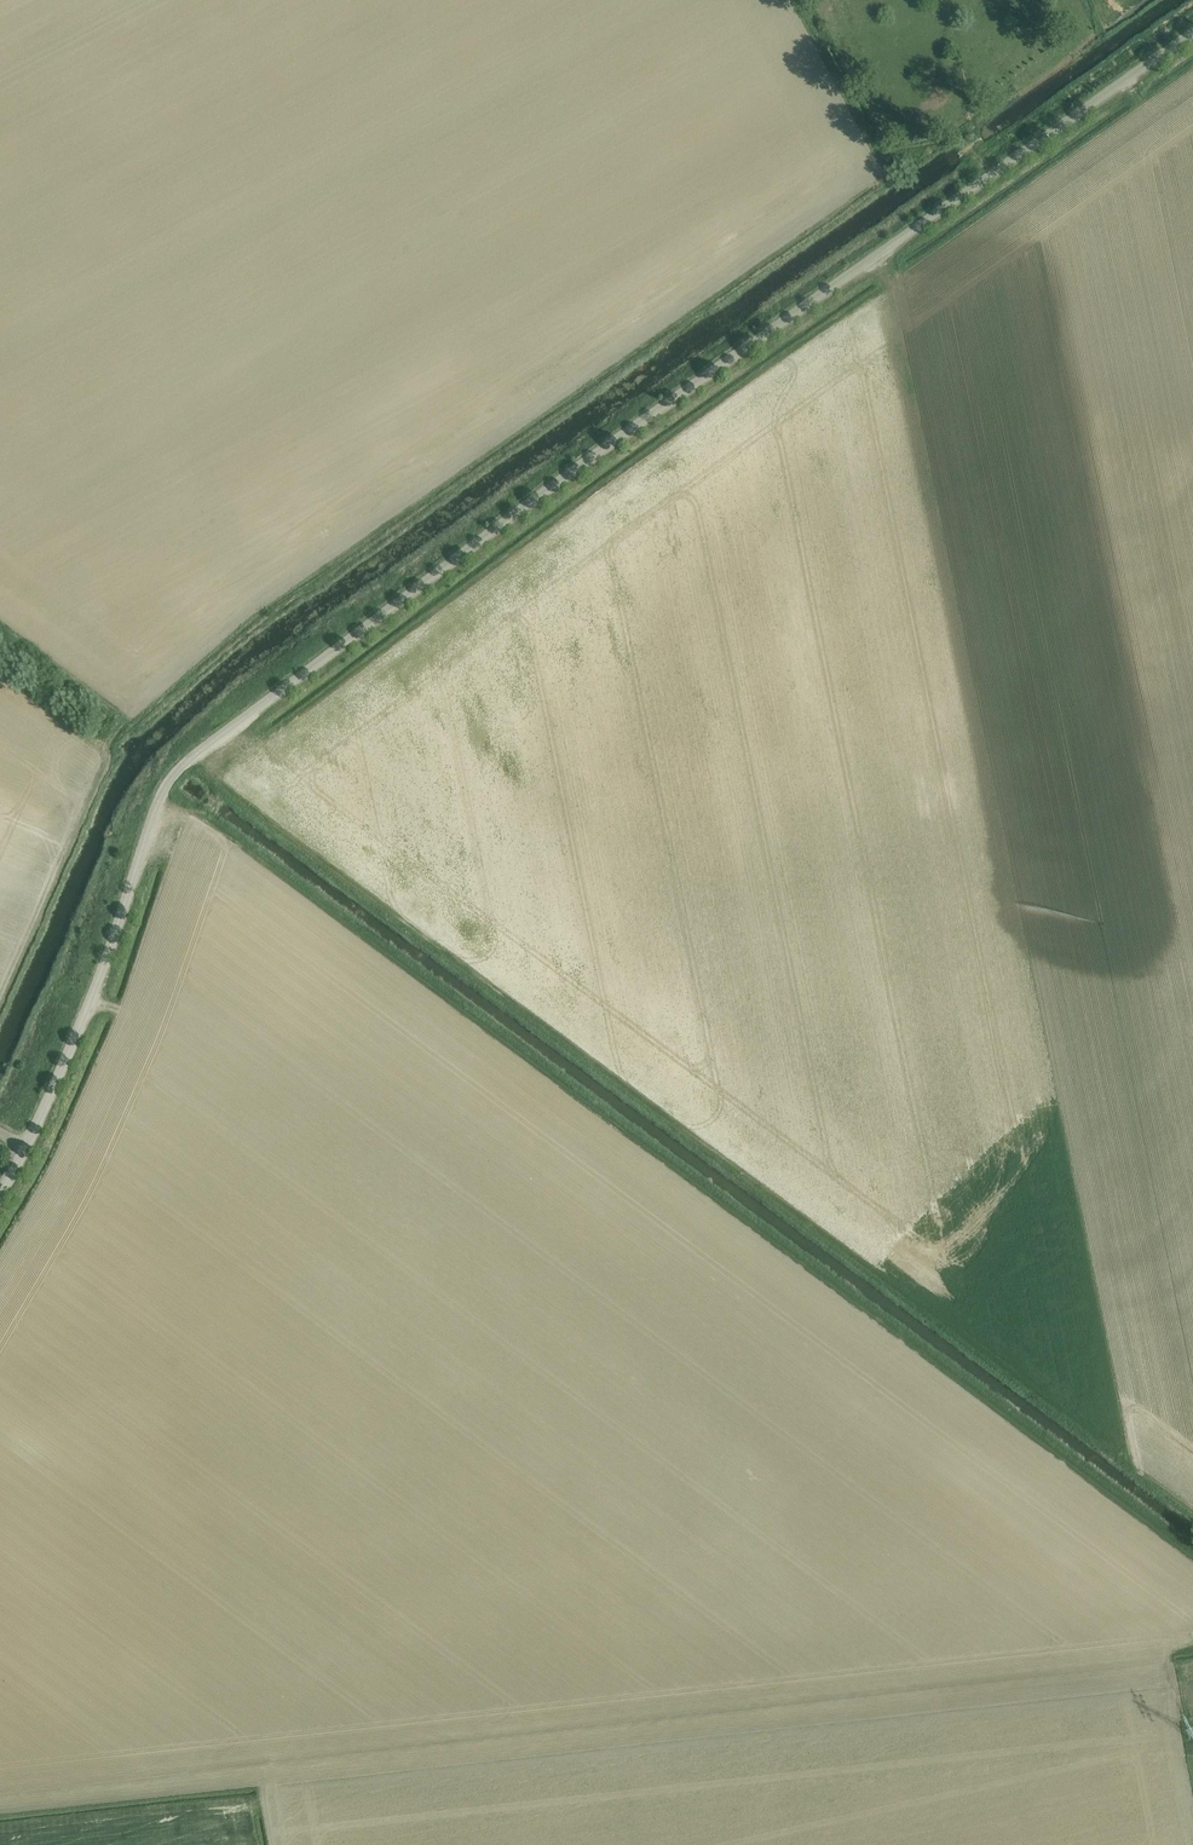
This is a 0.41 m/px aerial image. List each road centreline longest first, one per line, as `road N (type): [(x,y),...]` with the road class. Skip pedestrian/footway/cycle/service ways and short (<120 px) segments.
road 1 (unclassified): [(0,1191),(52,1089),(173,774),(583,463),(1192,33)]
road 2 (track): [(792,0),(876,162),(951,130),(986,178)]

